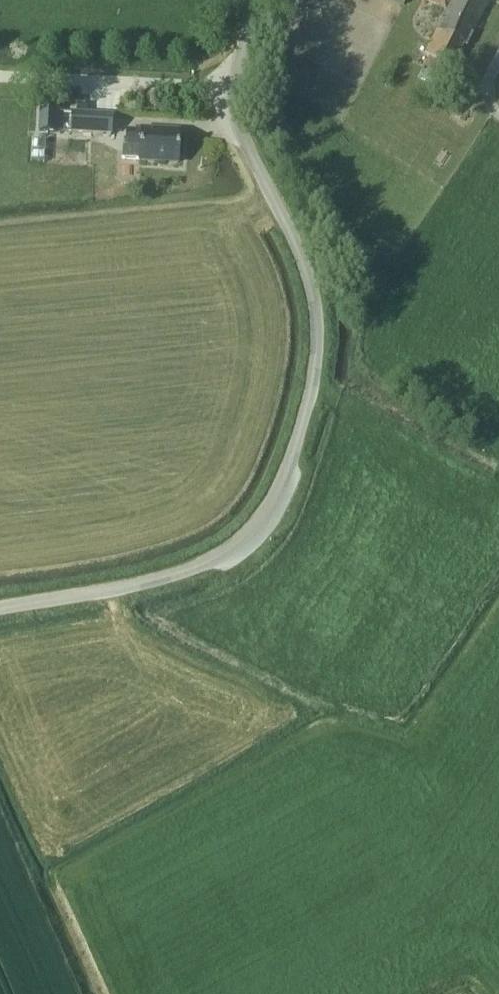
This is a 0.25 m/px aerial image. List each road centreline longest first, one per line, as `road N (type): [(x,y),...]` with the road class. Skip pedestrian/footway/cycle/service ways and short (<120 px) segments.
road 1 (tertiary): [(0,607),(175,574),(221,554),(253,527),(288,464),(318,341),(304,267),(237,118),(235,74),(261,0)]

